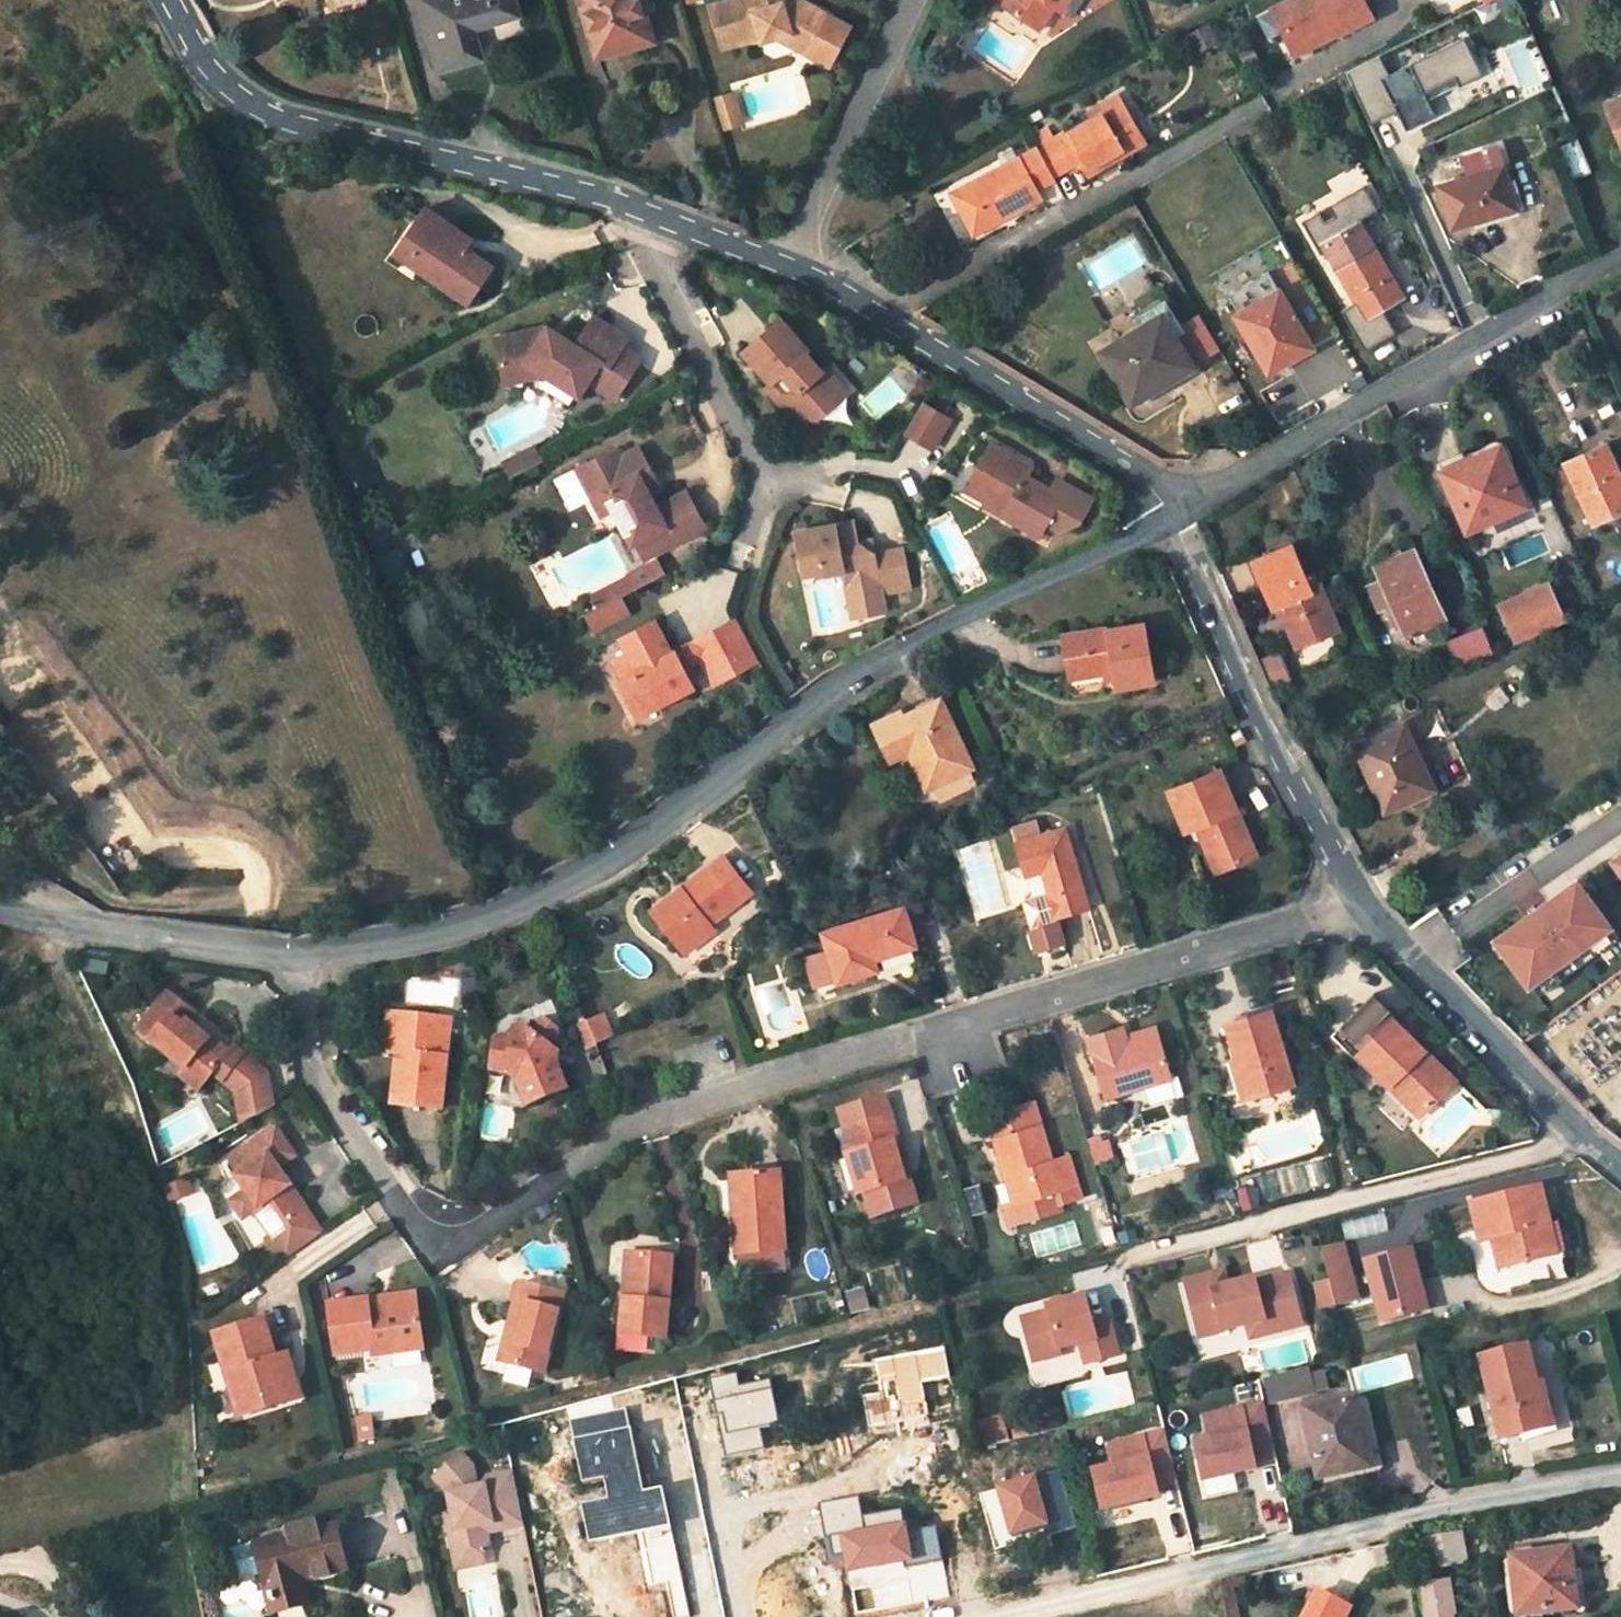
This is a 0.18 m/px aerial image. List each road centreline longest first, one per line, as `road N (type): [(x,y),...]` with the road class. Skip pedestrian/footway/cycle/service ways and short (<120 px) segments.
road 1 (residential): [(1360,901),(624,1123),(457,1241),(421,1235),(310,1073),(299,954)]
road 2 (residential): [(299,954),(449,930),(621,855),(876,664),(1172,516)]
road 3 (residential): [(1017,1616),(1441,1507),(1620,1476)]
road 4 (residential): [(1394,27),(880,316)]
road 5 (residential): [(669,221),(609,198),(266,113),(212,71),(171,0)]
road 6 (residential): [(1172,516),(1620,258)]
road 7 (track): [(54,922),(117,1072),(179,1283),(181,1396)]
road 8 (residential): [(1143,1252),(1567,1142),(1582,1131)]
road 9 (residential): [(1360,901),(1253,704),(1172,516)]
road 10 (residential): [(1172,516),(1136,470),(880,316)]
road 11 (residential): [(669,221),(650,266),(770,489),(758,519)]
road 12 (residential): [(1582,1131),(1360,901)]
road 13 (residential): [(787,267),(913,0)]
road 14 (residential): [(31,918),(299,954)]
road 15 (residential): [(787,267),(669,221)]

